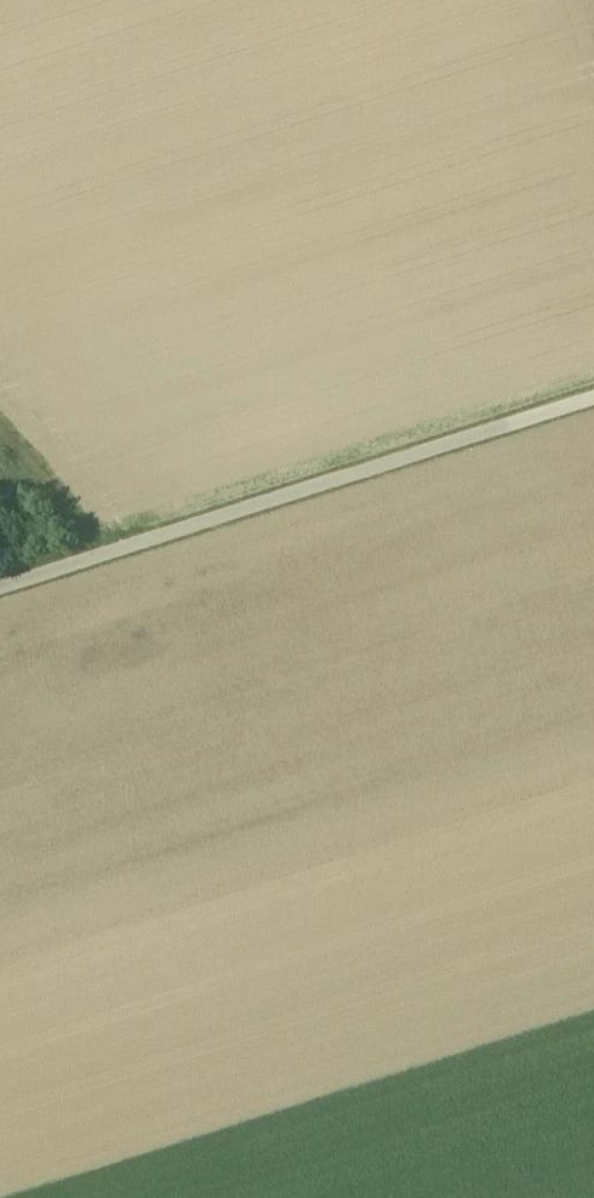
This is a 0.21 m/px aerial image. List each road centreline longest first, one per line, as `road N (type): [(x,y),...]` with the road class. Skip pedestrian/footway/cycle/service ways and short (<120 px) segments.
road 1 (unclassified): [(0,588),(593,397)]

